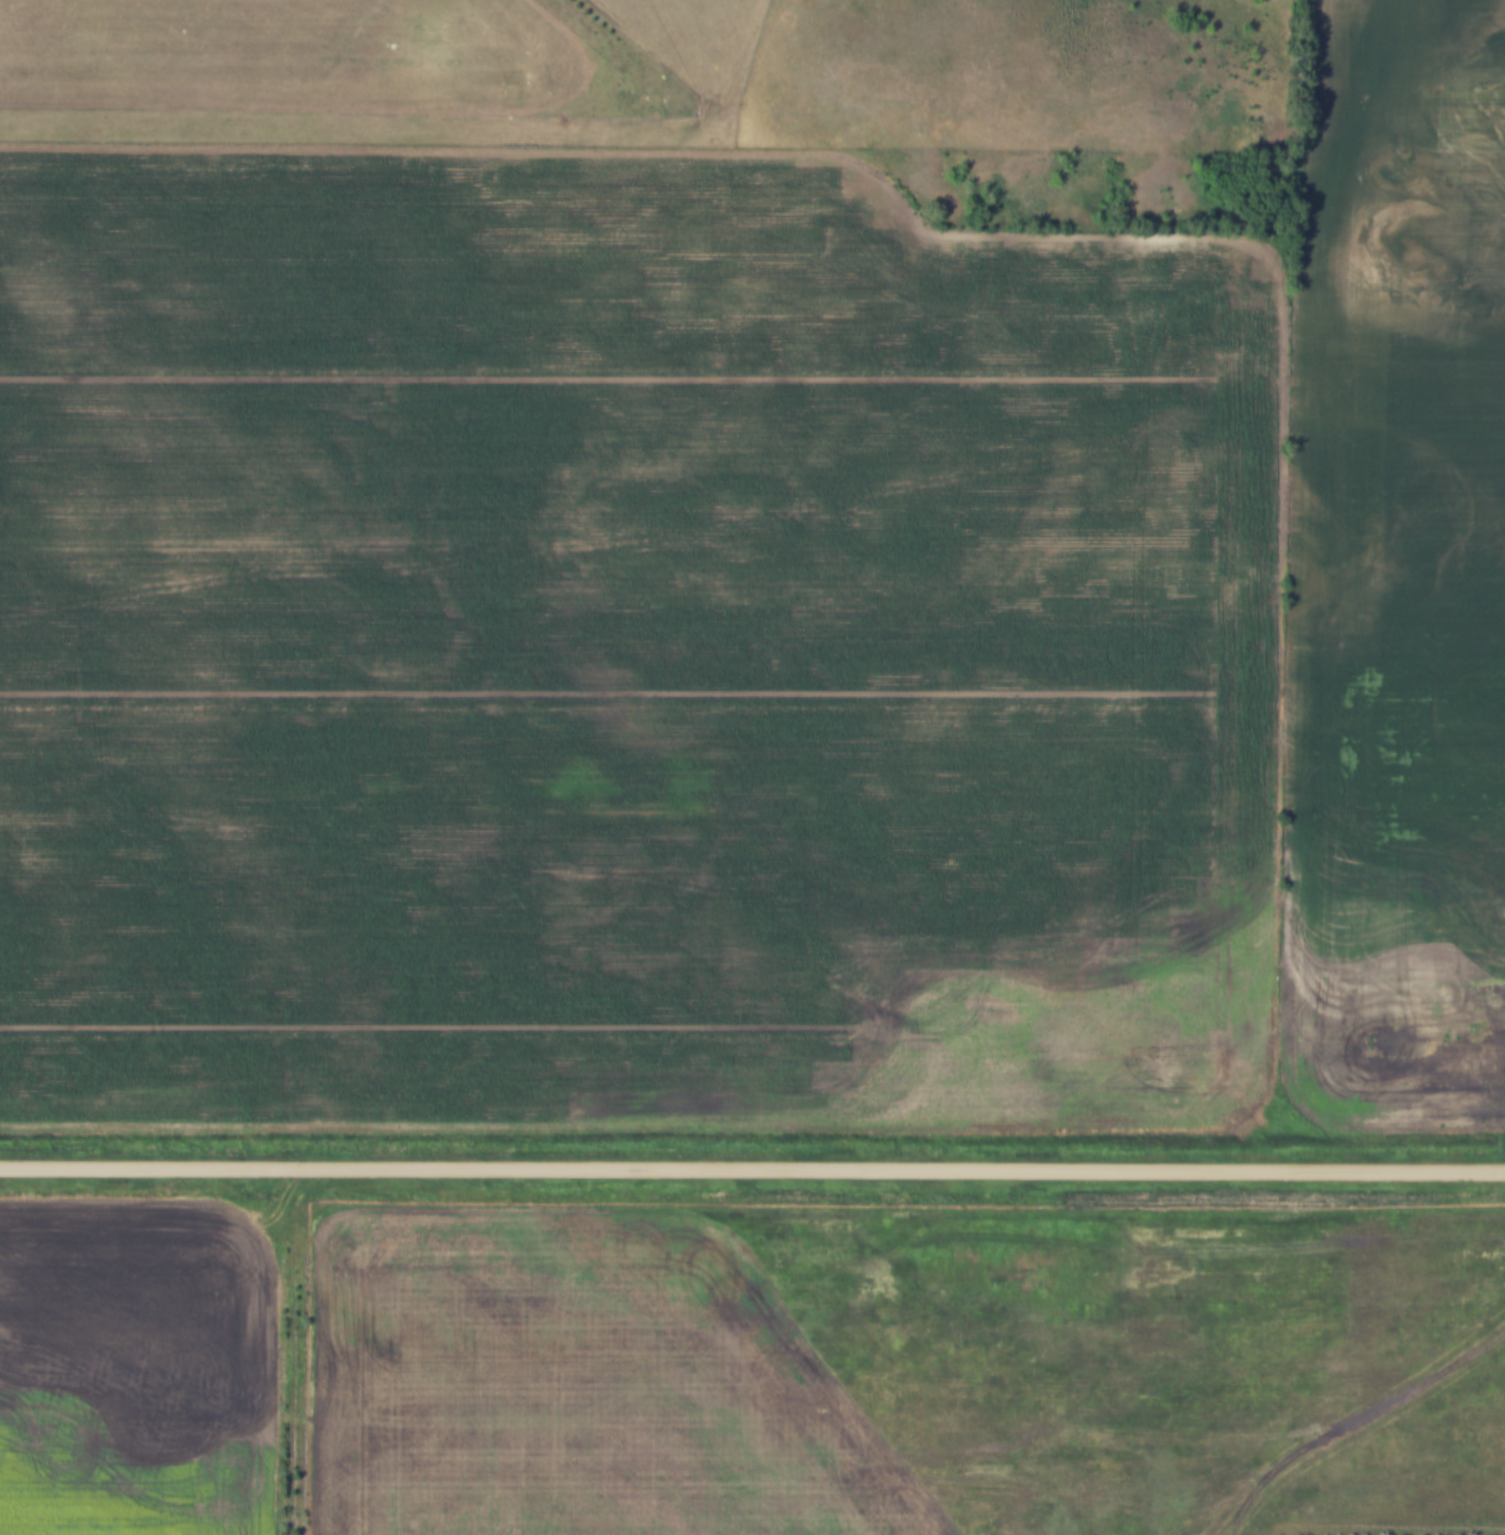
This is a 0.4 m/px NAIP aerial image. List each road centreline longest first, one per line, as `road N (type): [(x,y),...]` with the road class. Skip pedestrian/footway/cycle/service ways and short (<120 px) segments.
road 1 (residential): [(0,1163),(1504,1168)]

